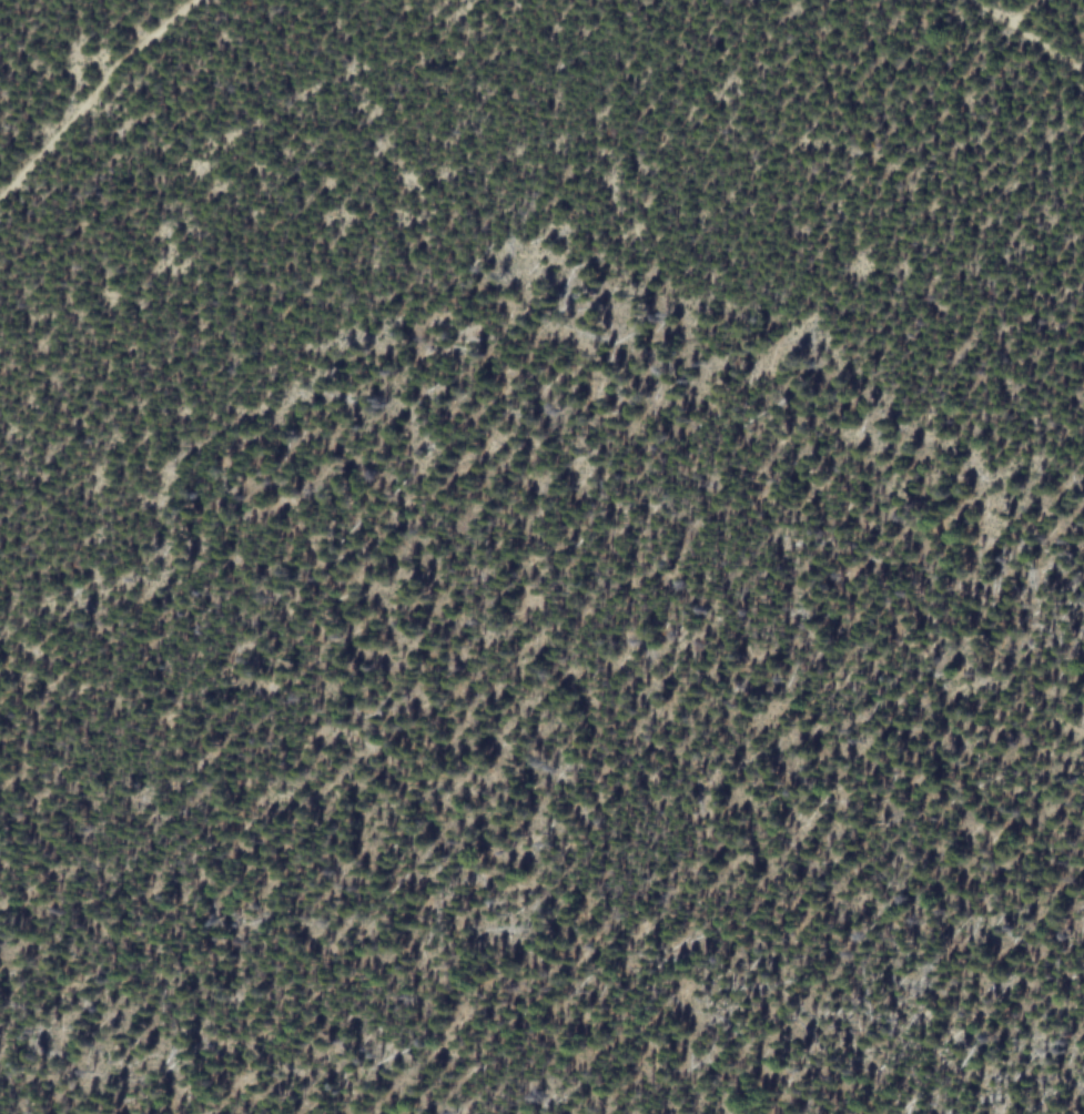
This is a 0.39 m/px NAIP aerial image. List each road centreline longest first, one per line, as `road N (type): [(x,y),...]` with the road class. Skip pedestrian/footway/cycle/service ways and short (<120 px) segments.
road 1 (track): [(193,0),(0,204)]
road 2 (track): [(1083,73),(972,0)]

